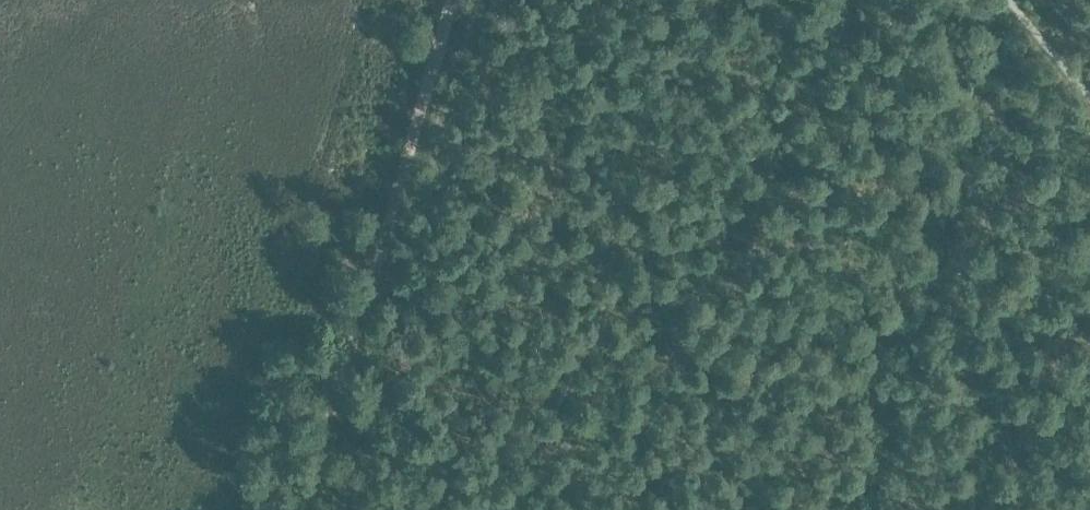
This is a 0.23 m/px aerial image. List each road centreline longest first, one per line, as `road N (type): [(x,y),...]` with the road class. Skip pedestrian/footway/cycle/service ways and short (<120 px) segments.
road 1 (track): [(303,509),(454,0)]

